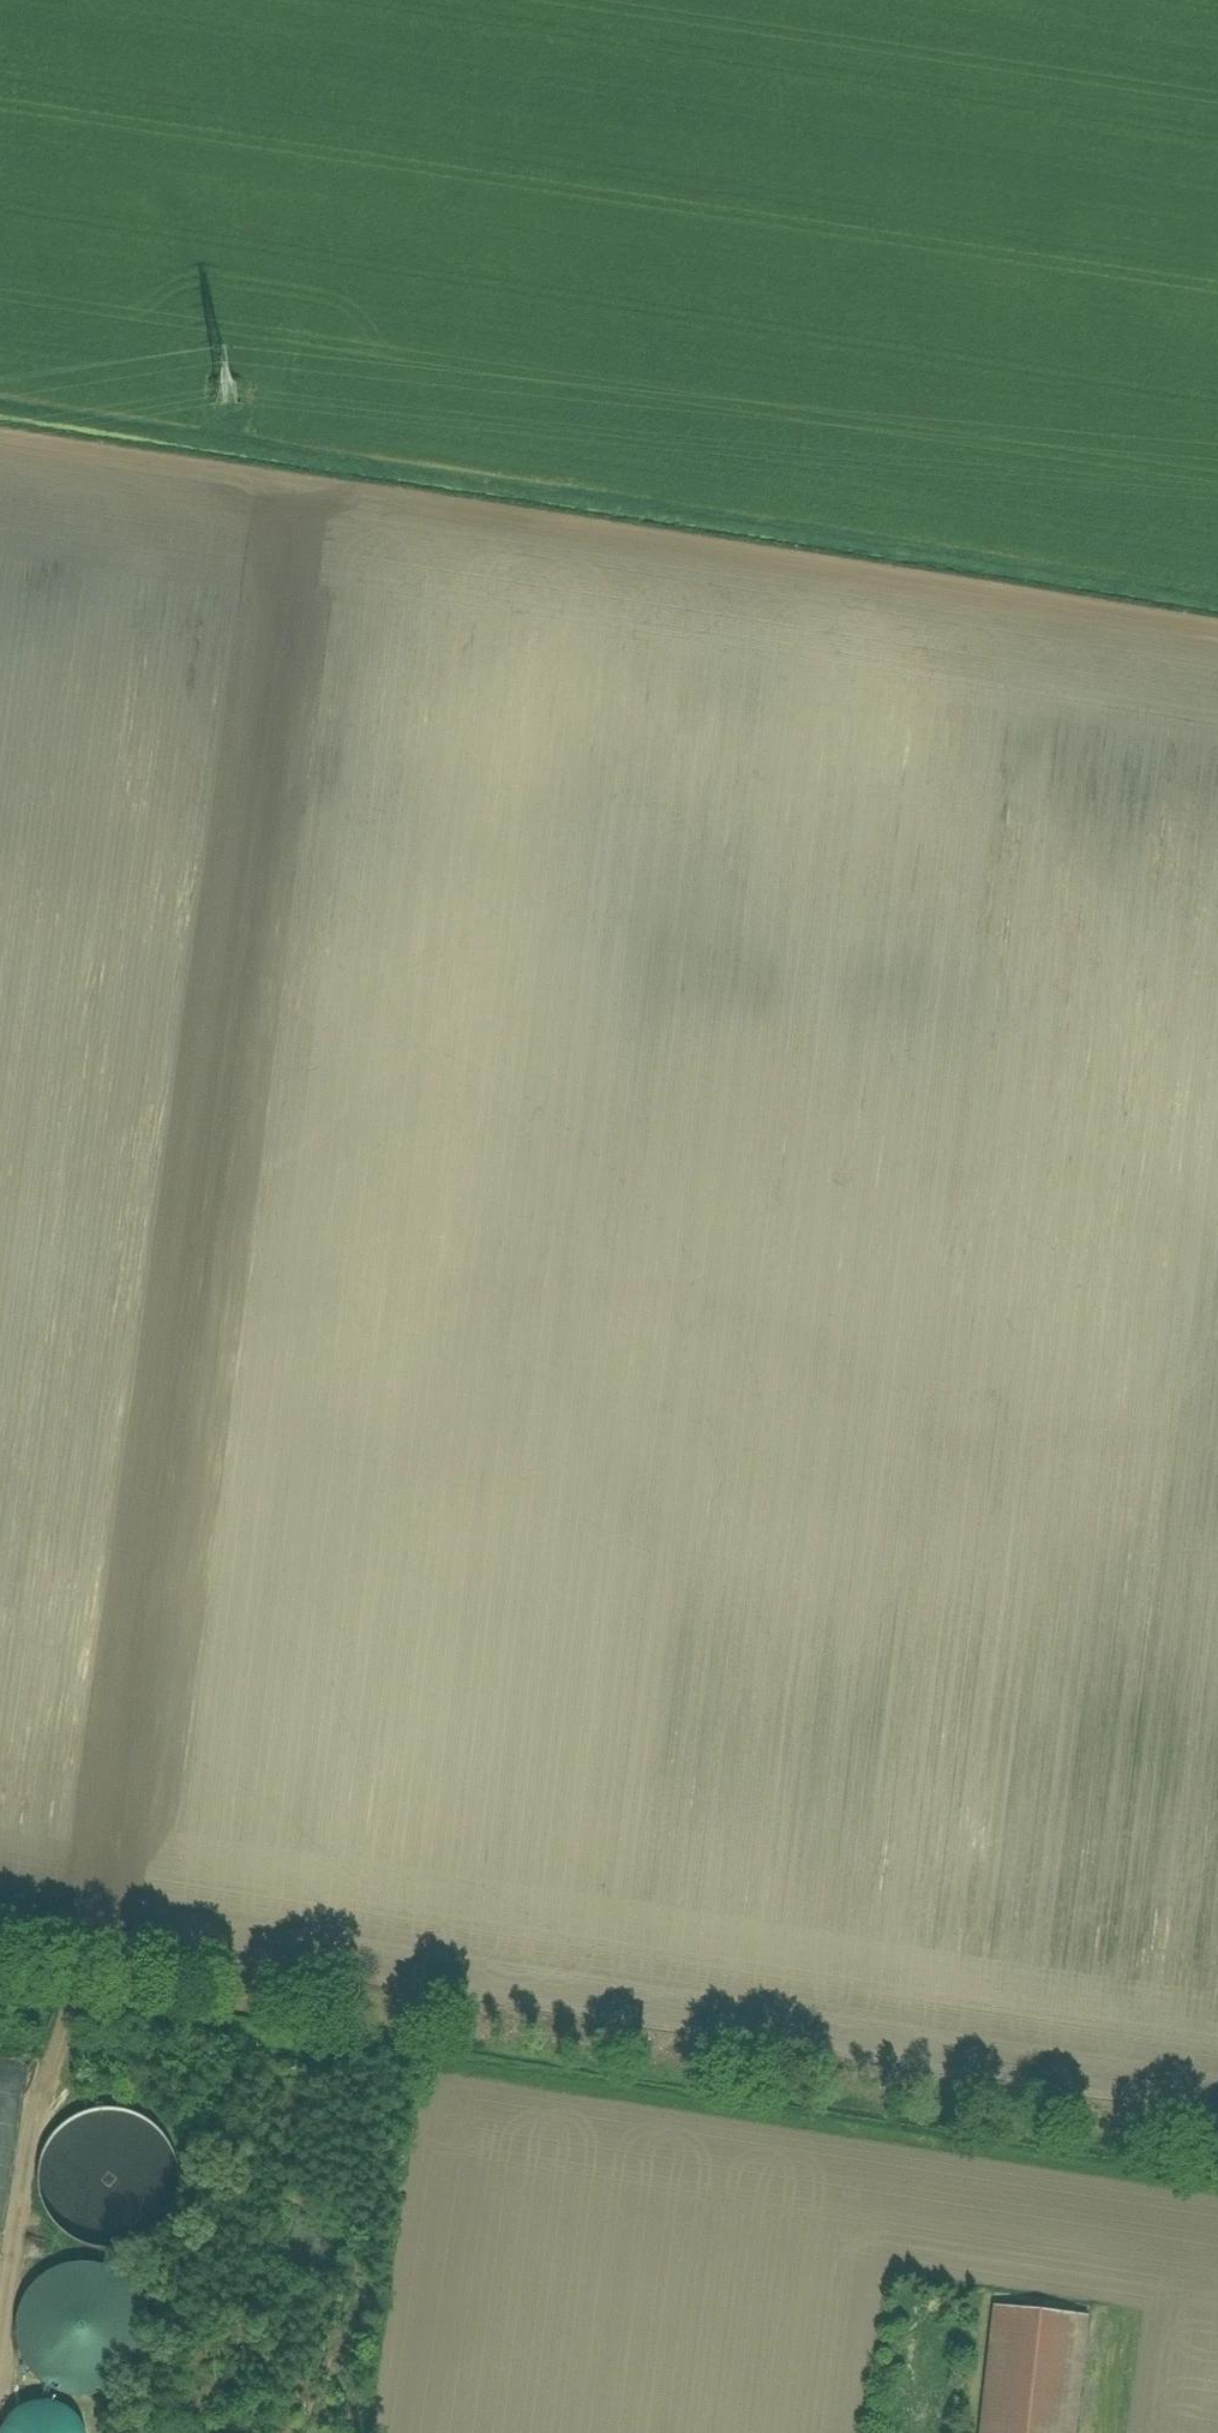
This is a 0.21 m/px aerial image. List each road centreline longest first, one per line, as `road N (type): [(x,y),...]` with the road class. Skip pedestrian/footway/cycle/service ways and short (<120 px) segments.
road 1 (track): [(0,433),(1217,624)]

